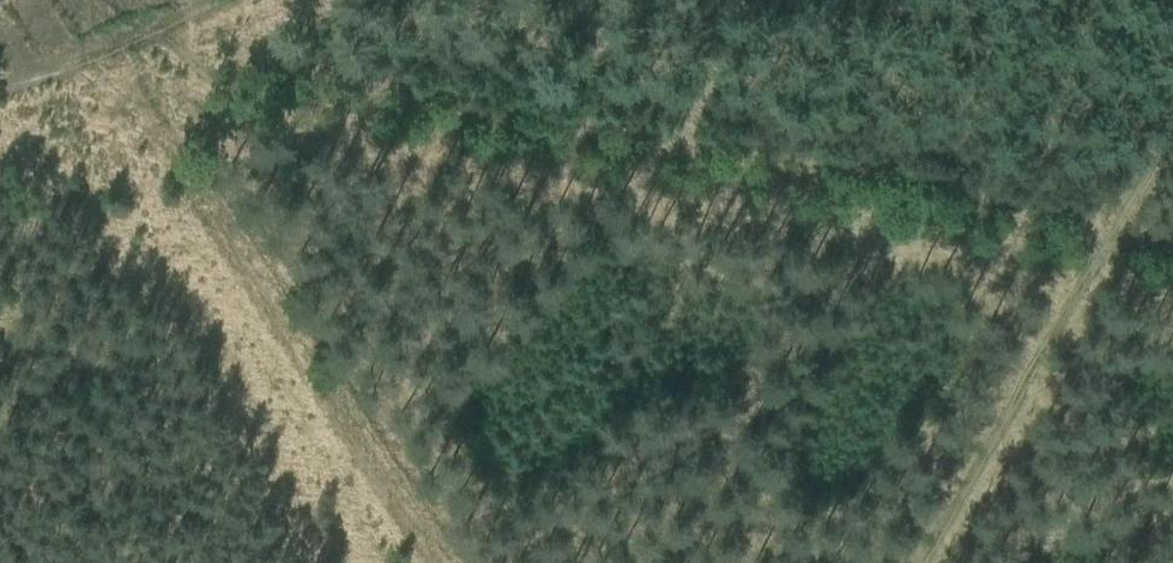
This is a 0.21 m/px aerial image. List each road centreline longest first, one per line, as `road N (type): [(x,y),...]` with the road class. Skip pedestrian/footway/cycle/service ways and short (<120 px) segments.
road 1 (track): [(1172,250),(180,74),(141,33),(211,0)]
road 2 (track): [(905,562),(1172,116)]
road 3 (track): [(141,33),(0,88)]

